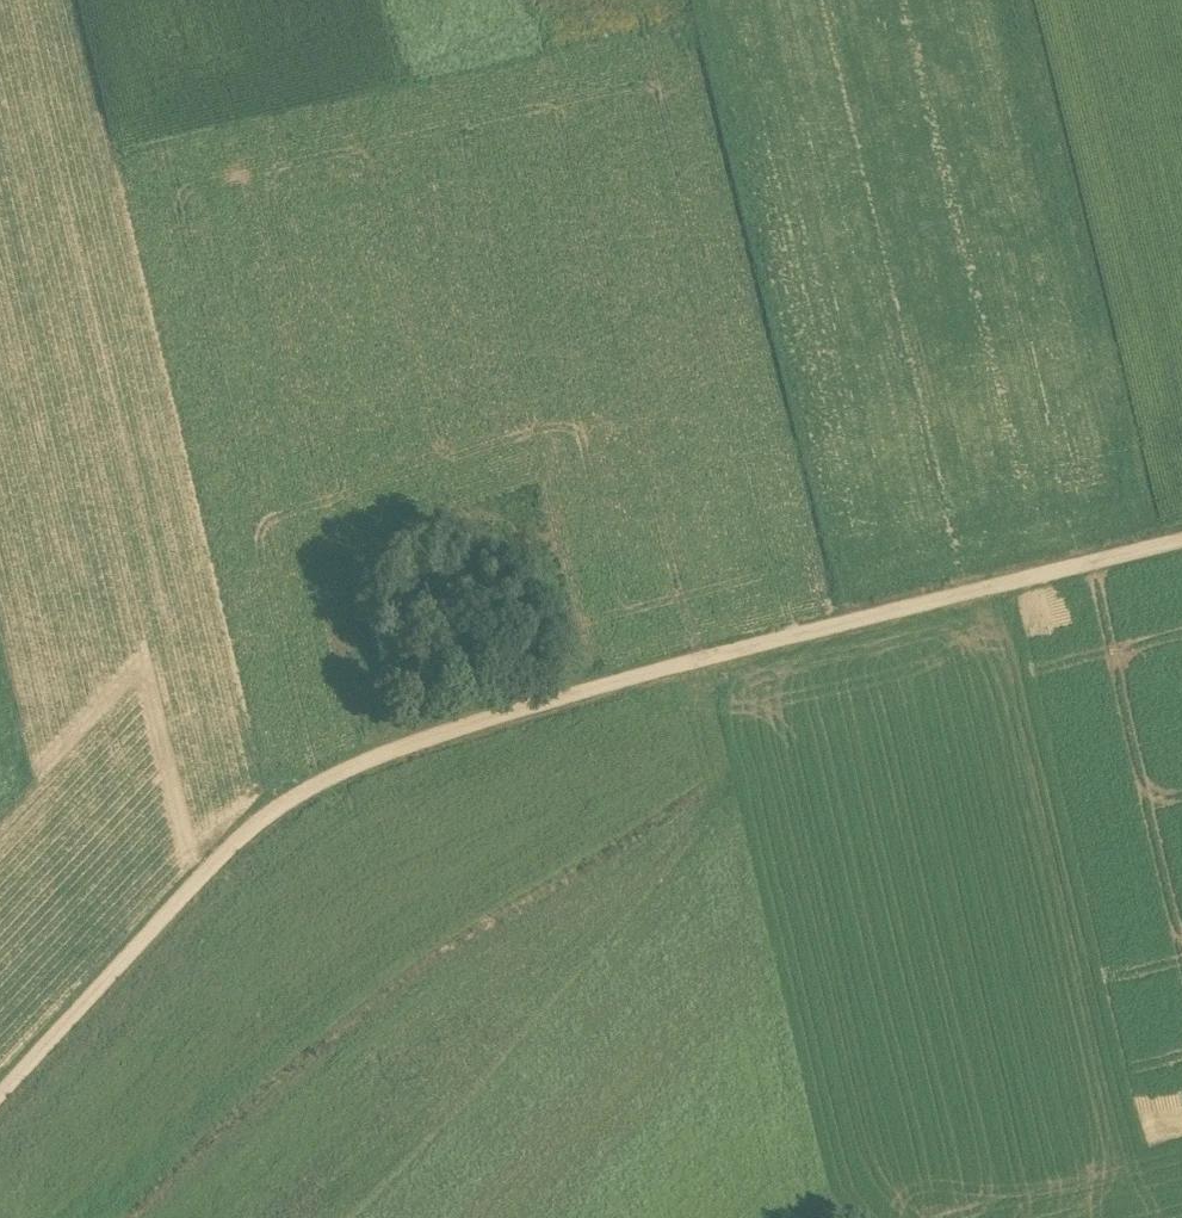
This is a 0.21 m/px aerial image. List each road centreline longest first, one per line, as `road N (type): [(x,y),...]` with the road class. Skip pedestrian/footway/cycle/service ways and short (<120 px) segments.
road 1 (track): [(0,1098),(240,837),(380,752),(1181,540)]

